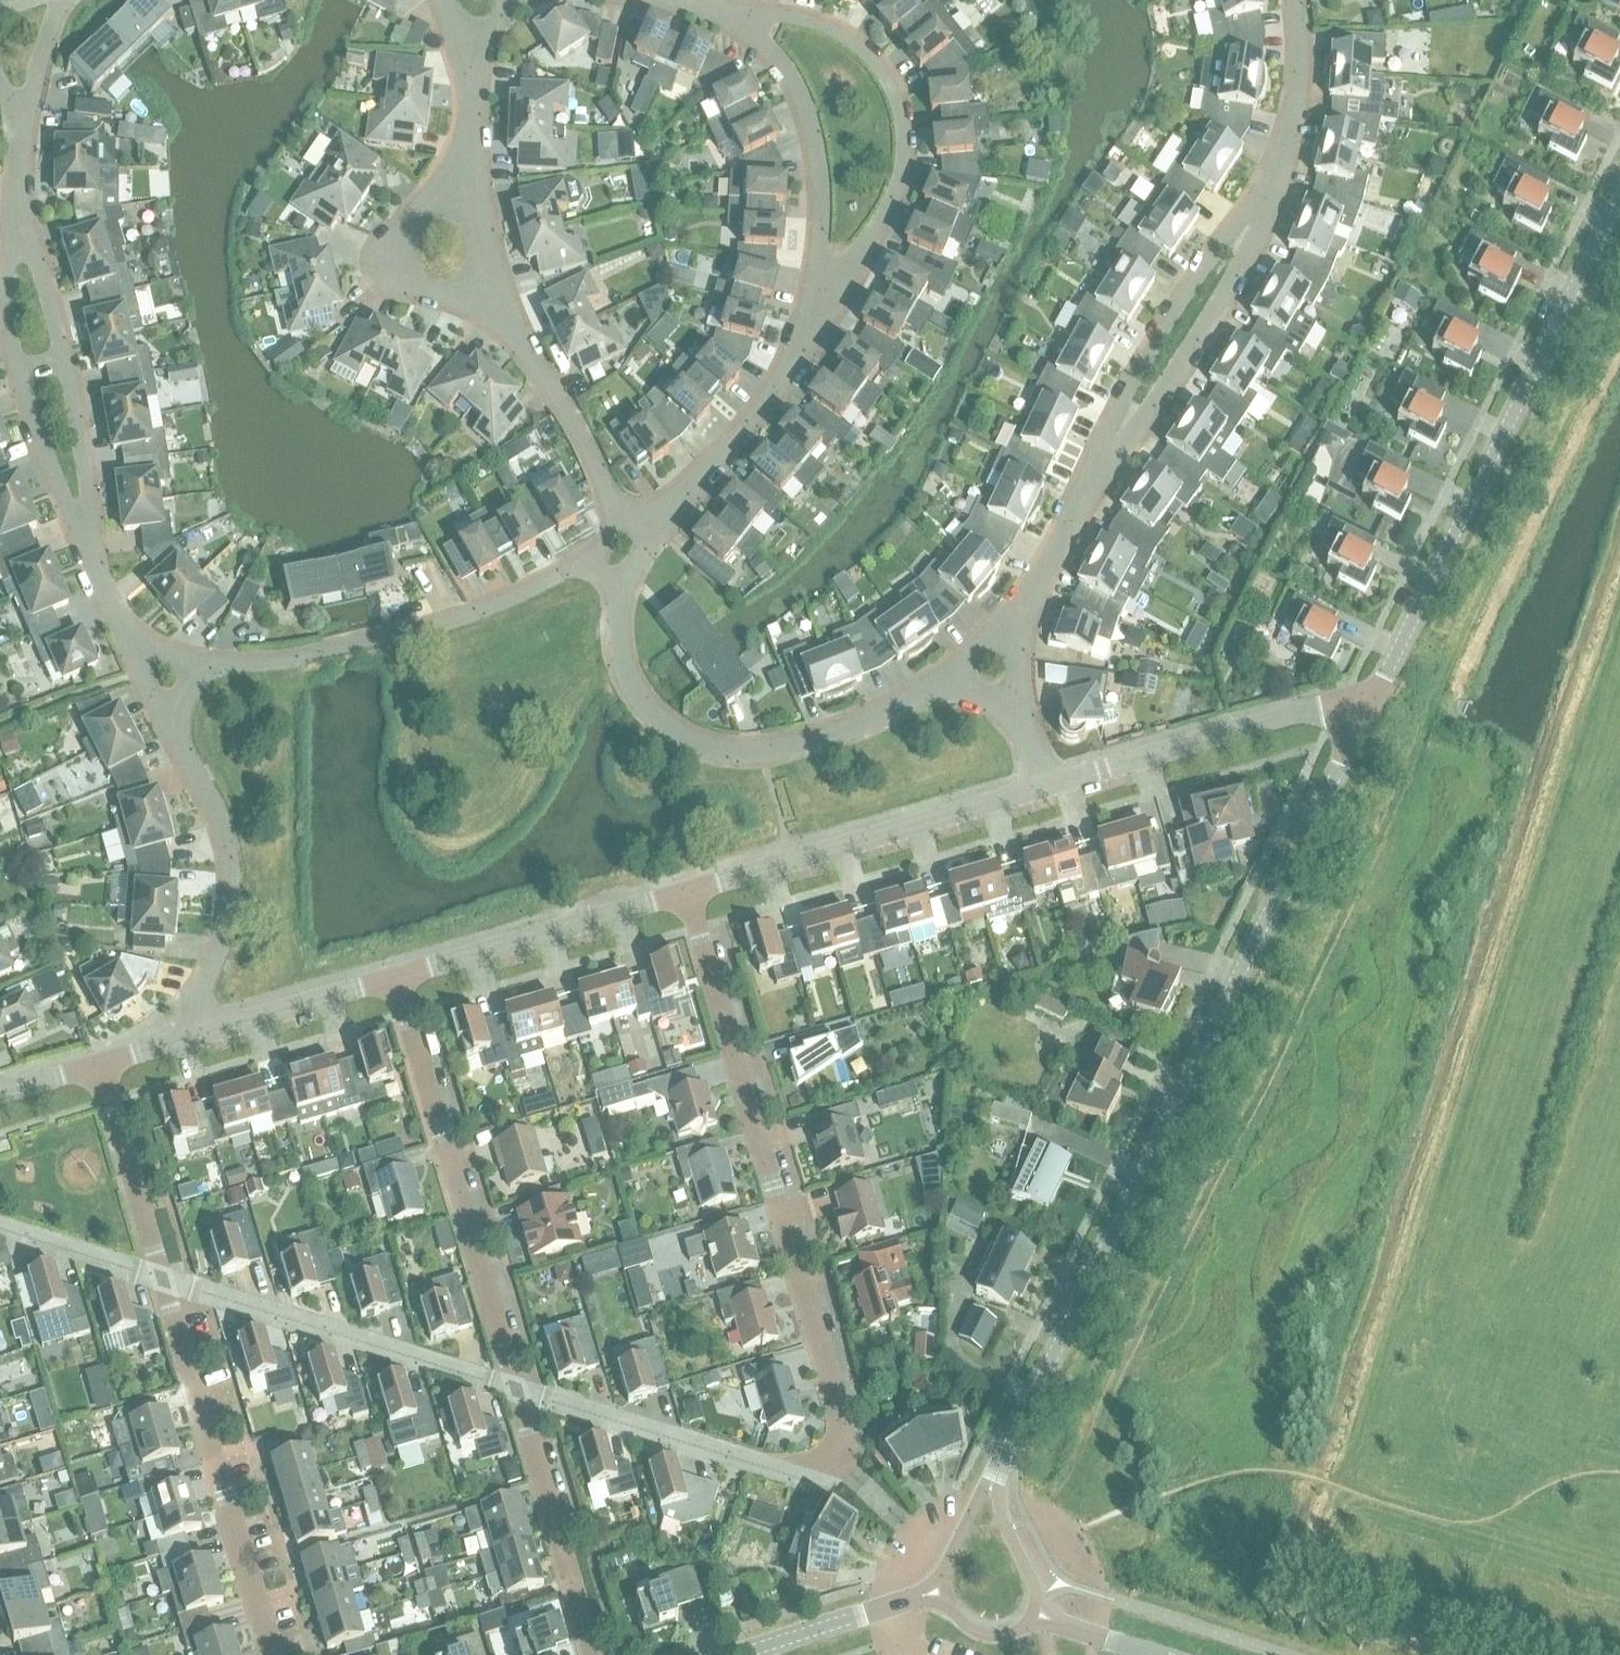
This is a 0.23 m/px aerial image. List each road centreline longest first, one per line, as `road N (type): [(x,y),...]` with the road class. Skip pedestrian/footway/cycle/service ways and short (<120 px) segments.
road 1 (tertiary): [(992,1479),(1358,717)]
road 2 (residential): [(817,1471),(842,1448),(844,1418),(686,892)]
road 3 (tertiary): [(1358,717),(1619,193)]
road 4 (residential): [(969,680),(807,740),(734,750),(692,740),(641,705),(626,673),(616,617),(623,586)]
road 5 (residential): [(825,297),(865,249),(906,173),(907,119),(887,66),(839,26),(788,11),(724,14)]
road 6 (residential): [(518,1386),(398,975)]
road 7 (residential): [(584,561),(466,618),(202,670)]
road 8 (residential): [(276,1654),(161,1278)]
road 9 (residential): [(518,1386),(161,1278)]
road 10 (residential): [(686,892),(1030,788)]
road 11 (residential): [(1030,788),(1324,707),(1358,717)]
road 12 (residential): [(1260,210),(1236,221),(1138,371),(1107,428),(1093,476)]
road 13 (residential): [(1093,476),(1140,429),(1220,301),(1260,210)]
road 14 (residential): [(724,14),(784,68),(810,122),(825,297)]
road 15 (residential): [(817,1471),(796,1475),(518,1386)]
road 16 (residential): [(200,1031),(200,982),(230,908),(229,854),(179,743)]
road 17 (residential): [(398,975),(686,892)]
road 18 (residential): [(648,535),(793,364),(825,297)]
road 19 (residential): [(597,1654),(518,1386)]
road 20 (residential): [(621,520),(547,378),(486,296)]
road 21 (residential): [(161,1278),(100,1060)]
road 22 (residential): [(469,188),(436,192),(415,207),(393,261),(419,289),(486,296)]
road 23 (residential): [(1260,210),(1285,156),(1296,60),(1292,0)]
road 24 (residential): [(200,1031),(398,975)]
road 25 (residential): [(999,652),(1093,476)]
road 26 (residential): [(88,547),(63,358)]
road 27 (residential): [(20,369),(88,547)]
road 28 (residential): [(18,198),(7,265),(20,369)]
road 29 (residential): [(0,1226),(161,1278)]
road 30 (residential): [(63,358),(18,198)]
road 31 (tertiary): [(736,1654),(884,1606)]
road 32 (tertiary): [(1036,1611),(992,1479)]
road 33 (track): [(1540,359),(1567,345),(1619,259)]
road 34 (tertiary): [(941,1590),(963,1624),(987,1637),(1008,1636),(1036,1611)]
road 35 (residential): [(469,188),(472,62)]
road 36 (tertiary): [(1153,1654),(1036,1611)]
road 37 (residential): [(20,117),(58,0)]
road 38 (tertiary): [(992,1479),(961,1531),(941,1590)]

